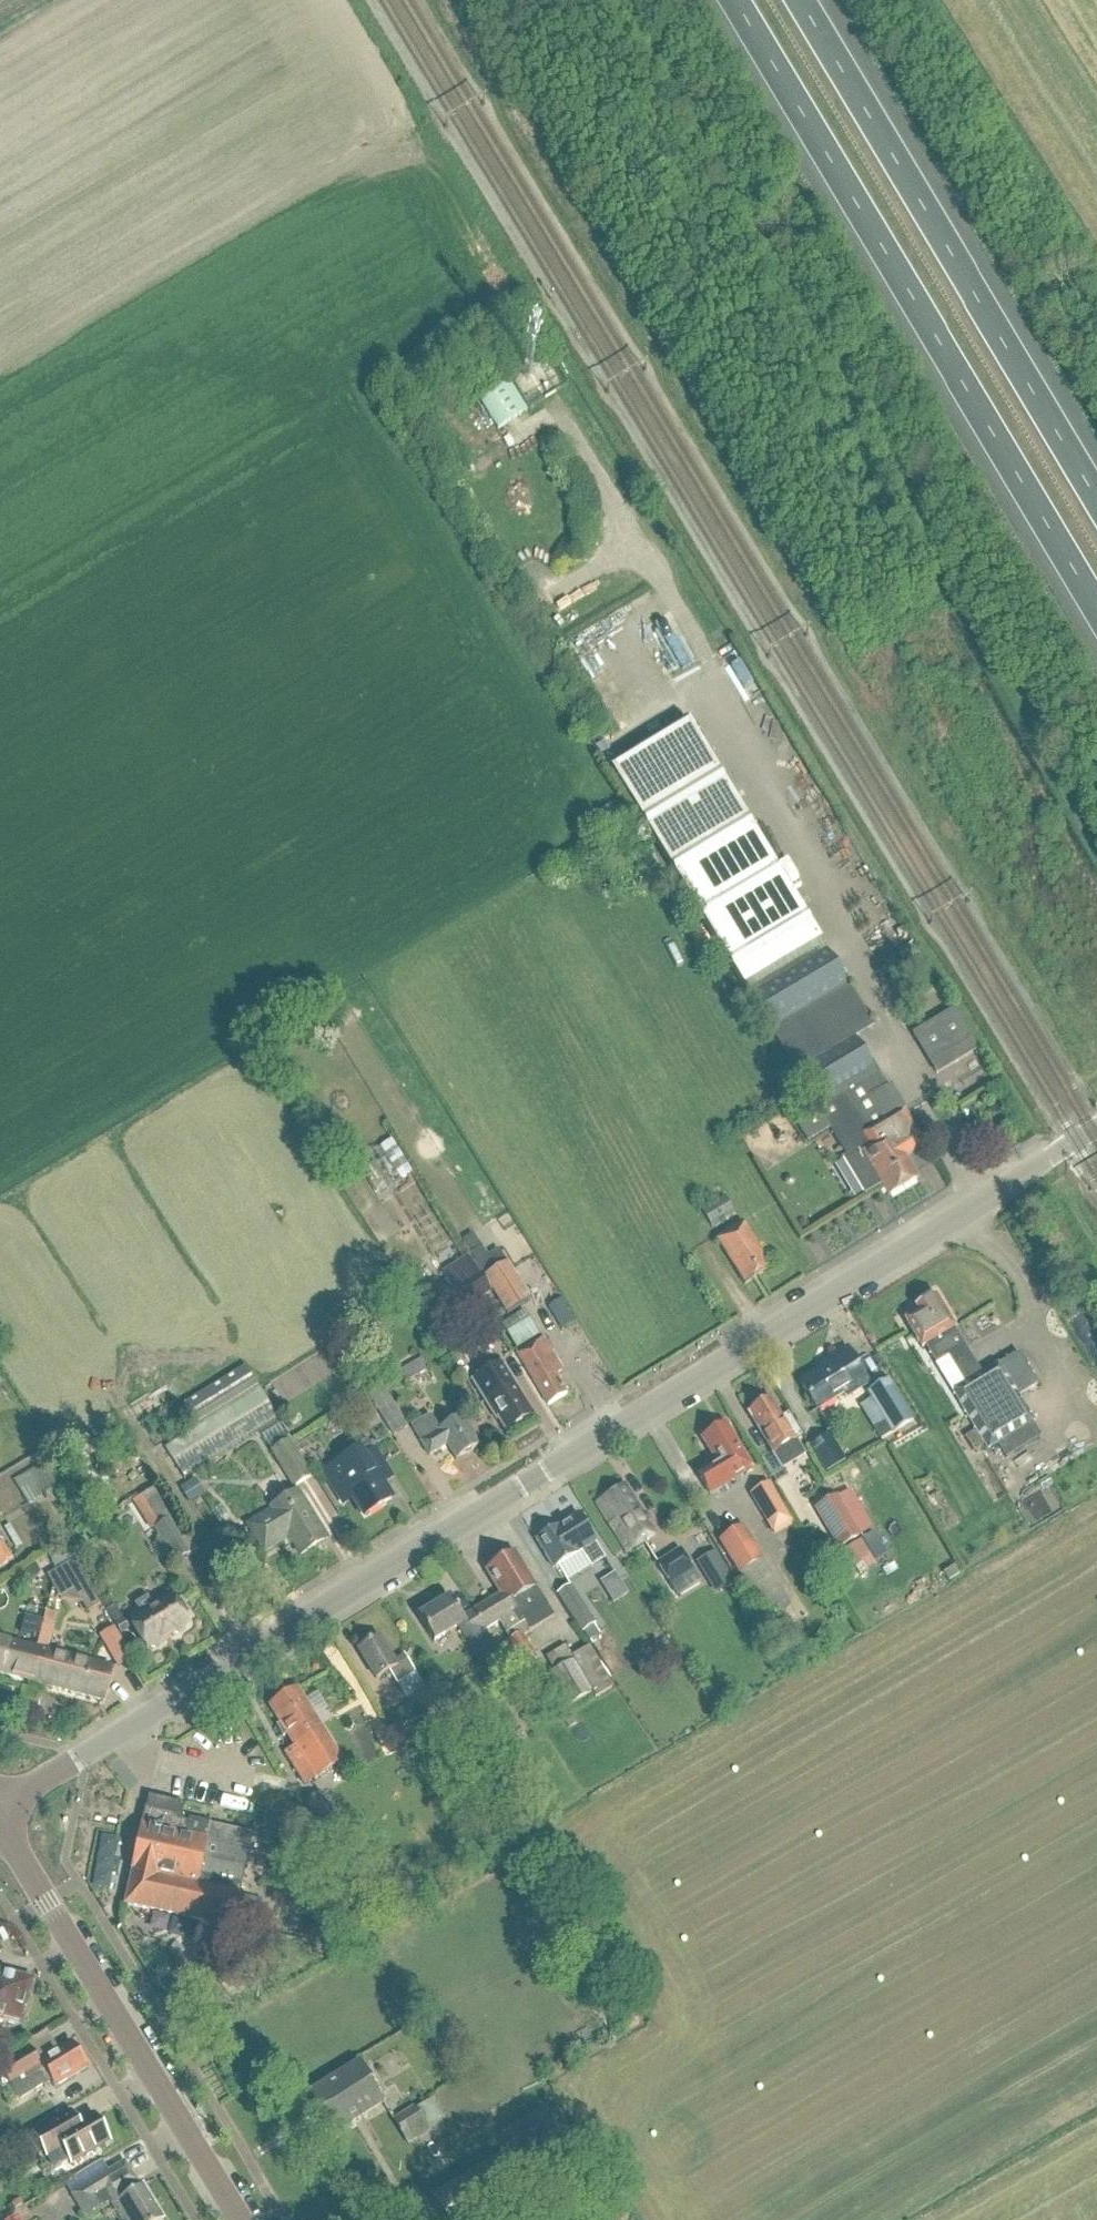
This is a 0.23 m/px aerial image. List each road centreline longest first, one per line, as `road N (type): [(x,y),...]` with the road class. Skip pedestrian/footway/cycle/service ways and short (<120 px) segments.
road 1 (tertiary): [(0,1809),(1096,1129)]
road 2 (track): [(1096,849),(618,0)]
road 3 (motorway): [(725,0),(1096,615)]
road 4 (motorway): [(1096,508),(790,0)]
road 5 (secondary): [(239,2219),(0,1828)]
road 6 (track): [(914,0),(1096,287)]

